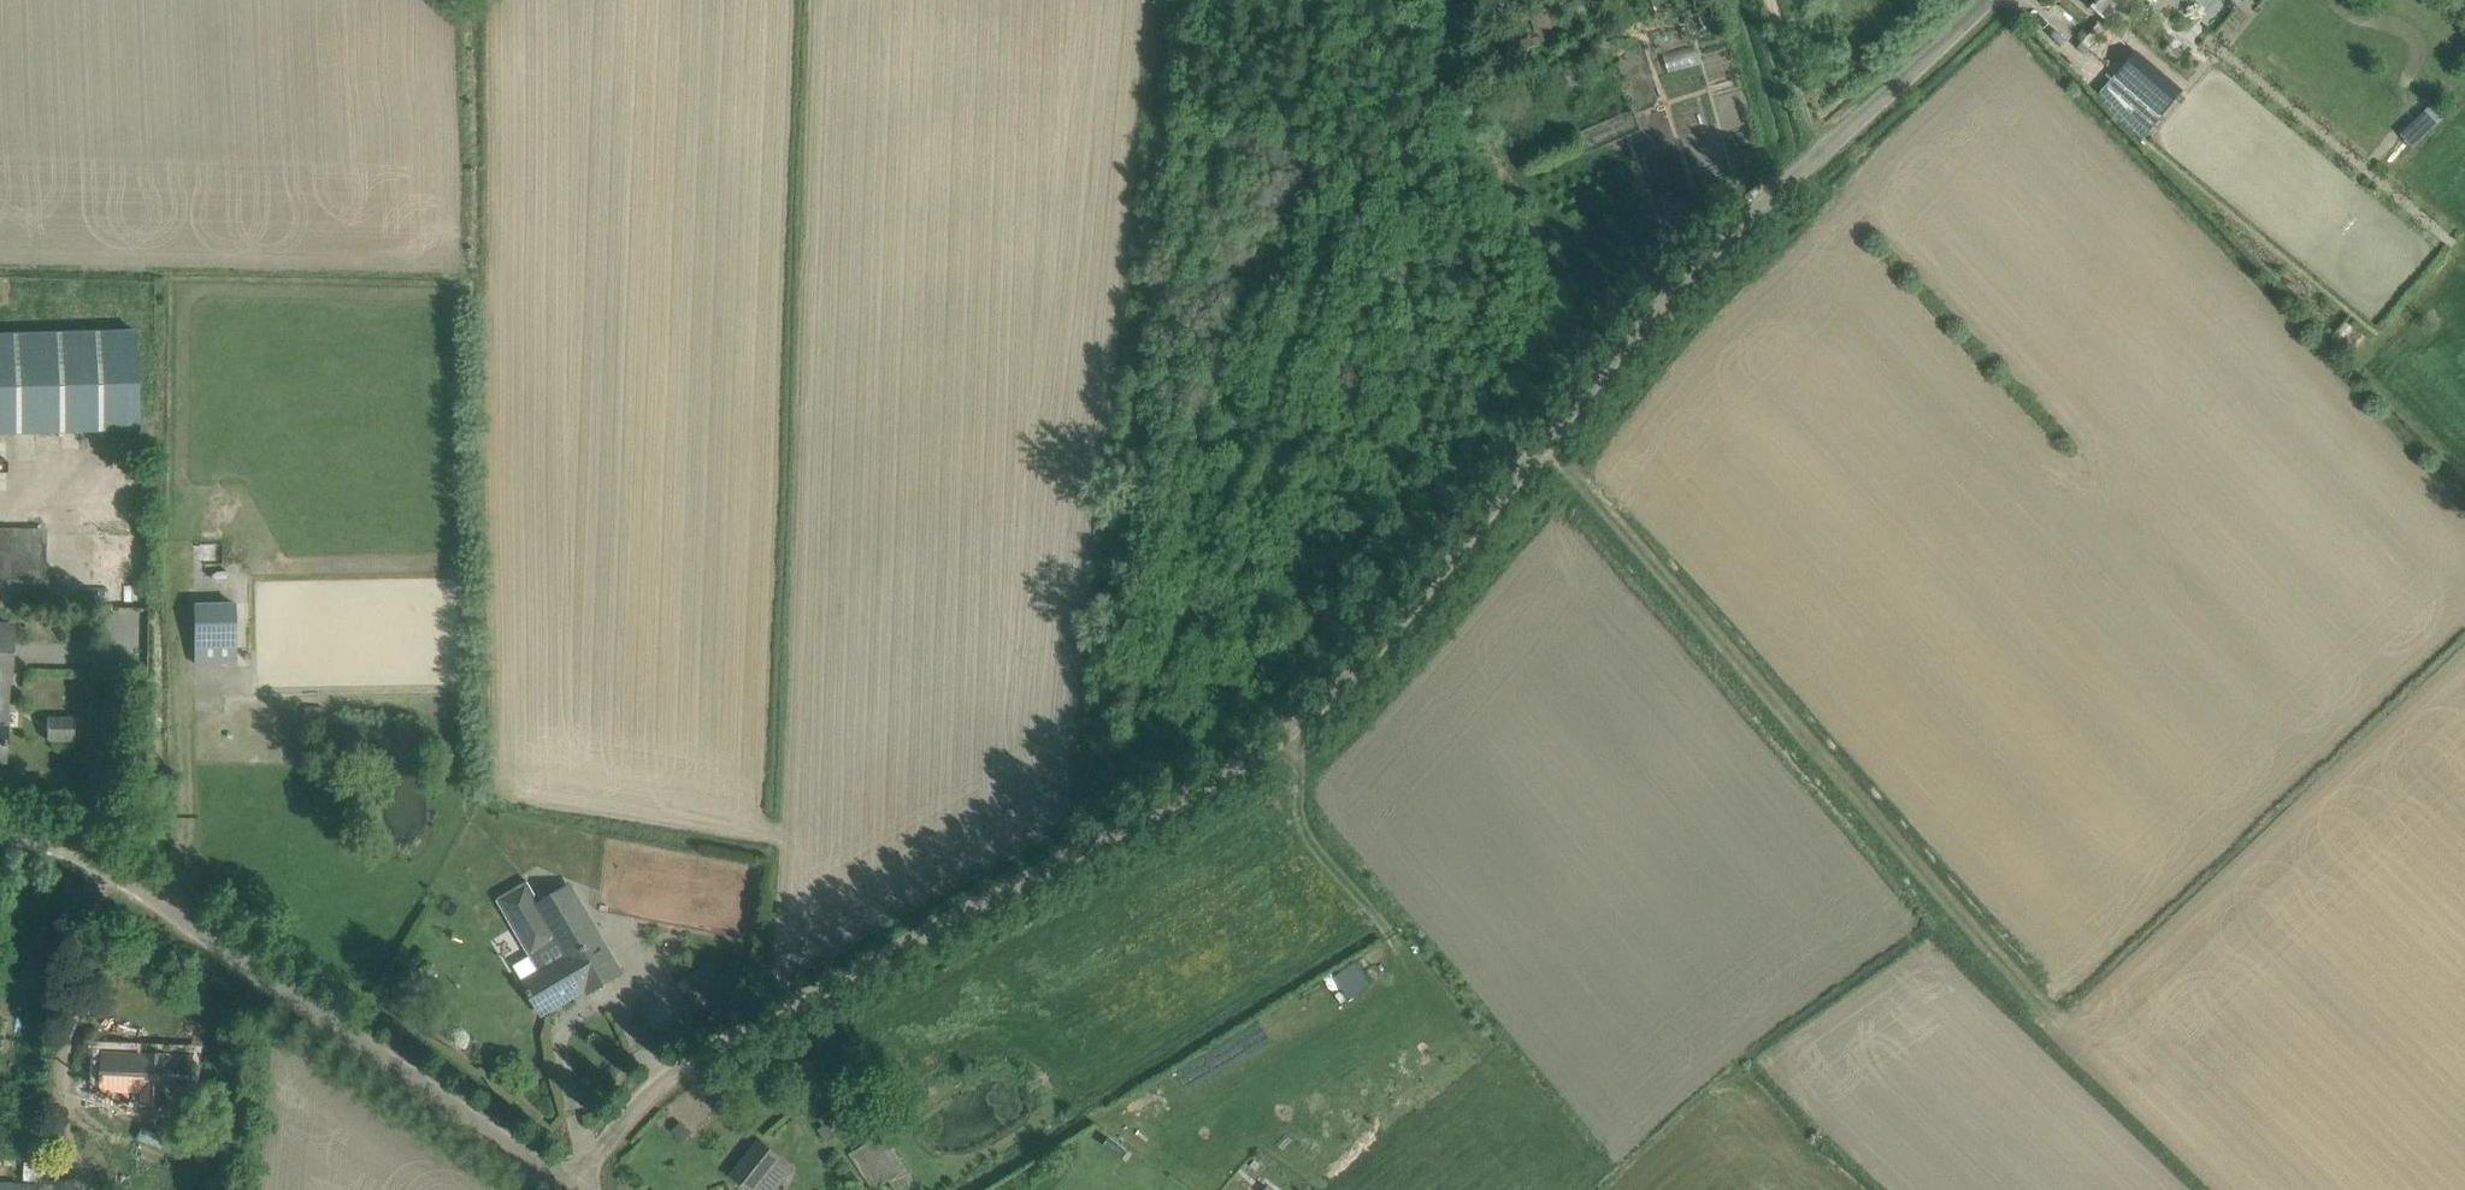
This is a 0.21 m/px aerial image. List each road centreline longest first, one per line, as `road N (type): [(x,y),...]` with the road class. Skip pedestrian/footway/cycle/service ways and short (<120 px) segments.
road 1 (unclassified): [(572,1186),(652,1086),(708,1050),(1265,749),(1323,704),(1666,294),(1986,0)]
road 2 (unclassified): [(572,1186),(138,892),(32,828),(0,826)]
road 3 (track): [(1805,165),(1758,0)]

